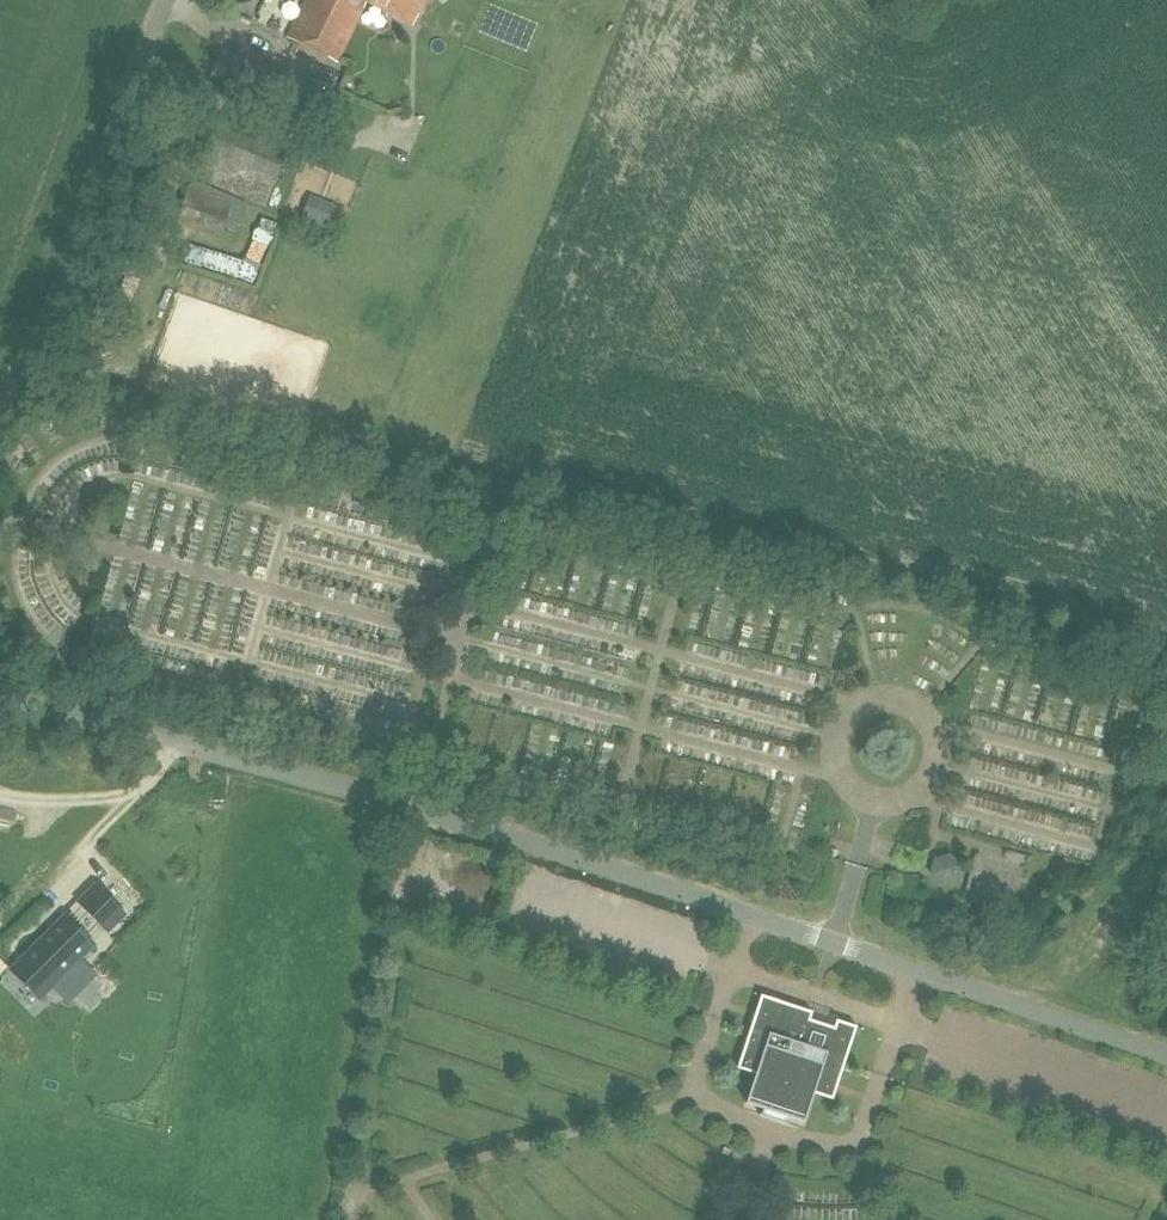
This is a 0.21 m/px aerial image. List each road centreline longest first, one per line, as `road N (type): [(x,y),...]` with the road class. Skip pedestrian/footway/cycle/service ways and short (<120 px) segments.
road 1 (unclassified): [(1166,1055),(691,895),(0,697)]
road 2 (unclassified): [(0,400),(42,349),(165,0)]

